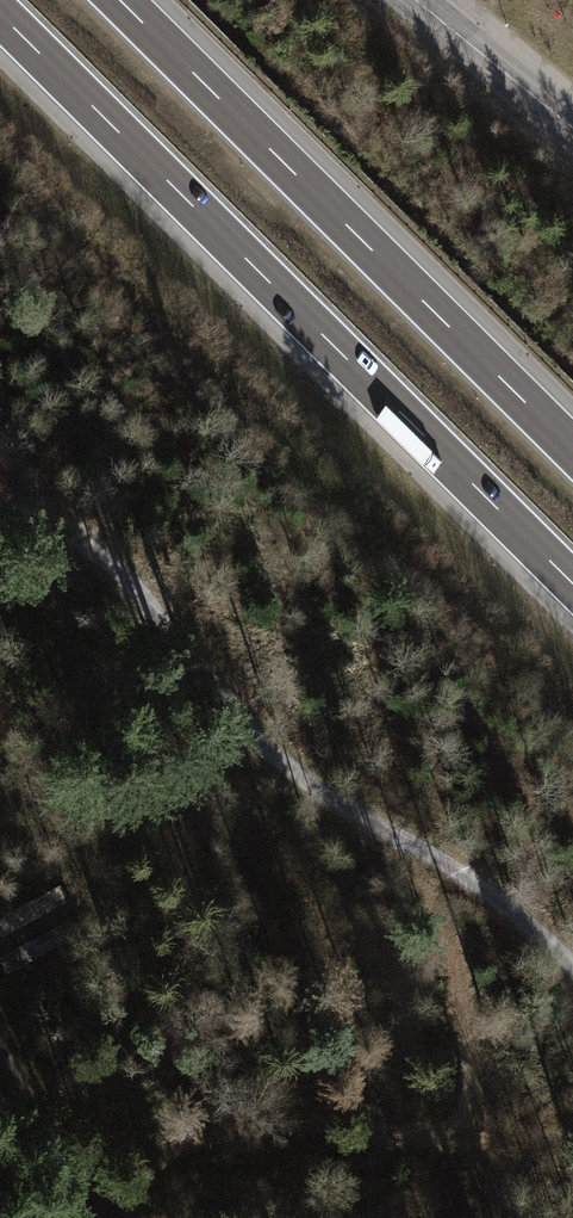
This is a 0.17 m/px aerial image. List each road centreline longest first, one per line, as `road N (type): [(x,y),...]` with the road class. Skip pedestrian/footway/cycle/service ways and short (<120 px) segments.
road 1 (motorway): [(0,16),(572,585)]
road 2 (track): [(0,508),(71,526),(172,623),(308,792),(486,882),(572,961)]
road 3 (motorway): [(572,448),(121,0)]
road 4 (track): [(98,1217),(0,1036)]
road 5 (tertiary): [(572,127),(414,0)]

